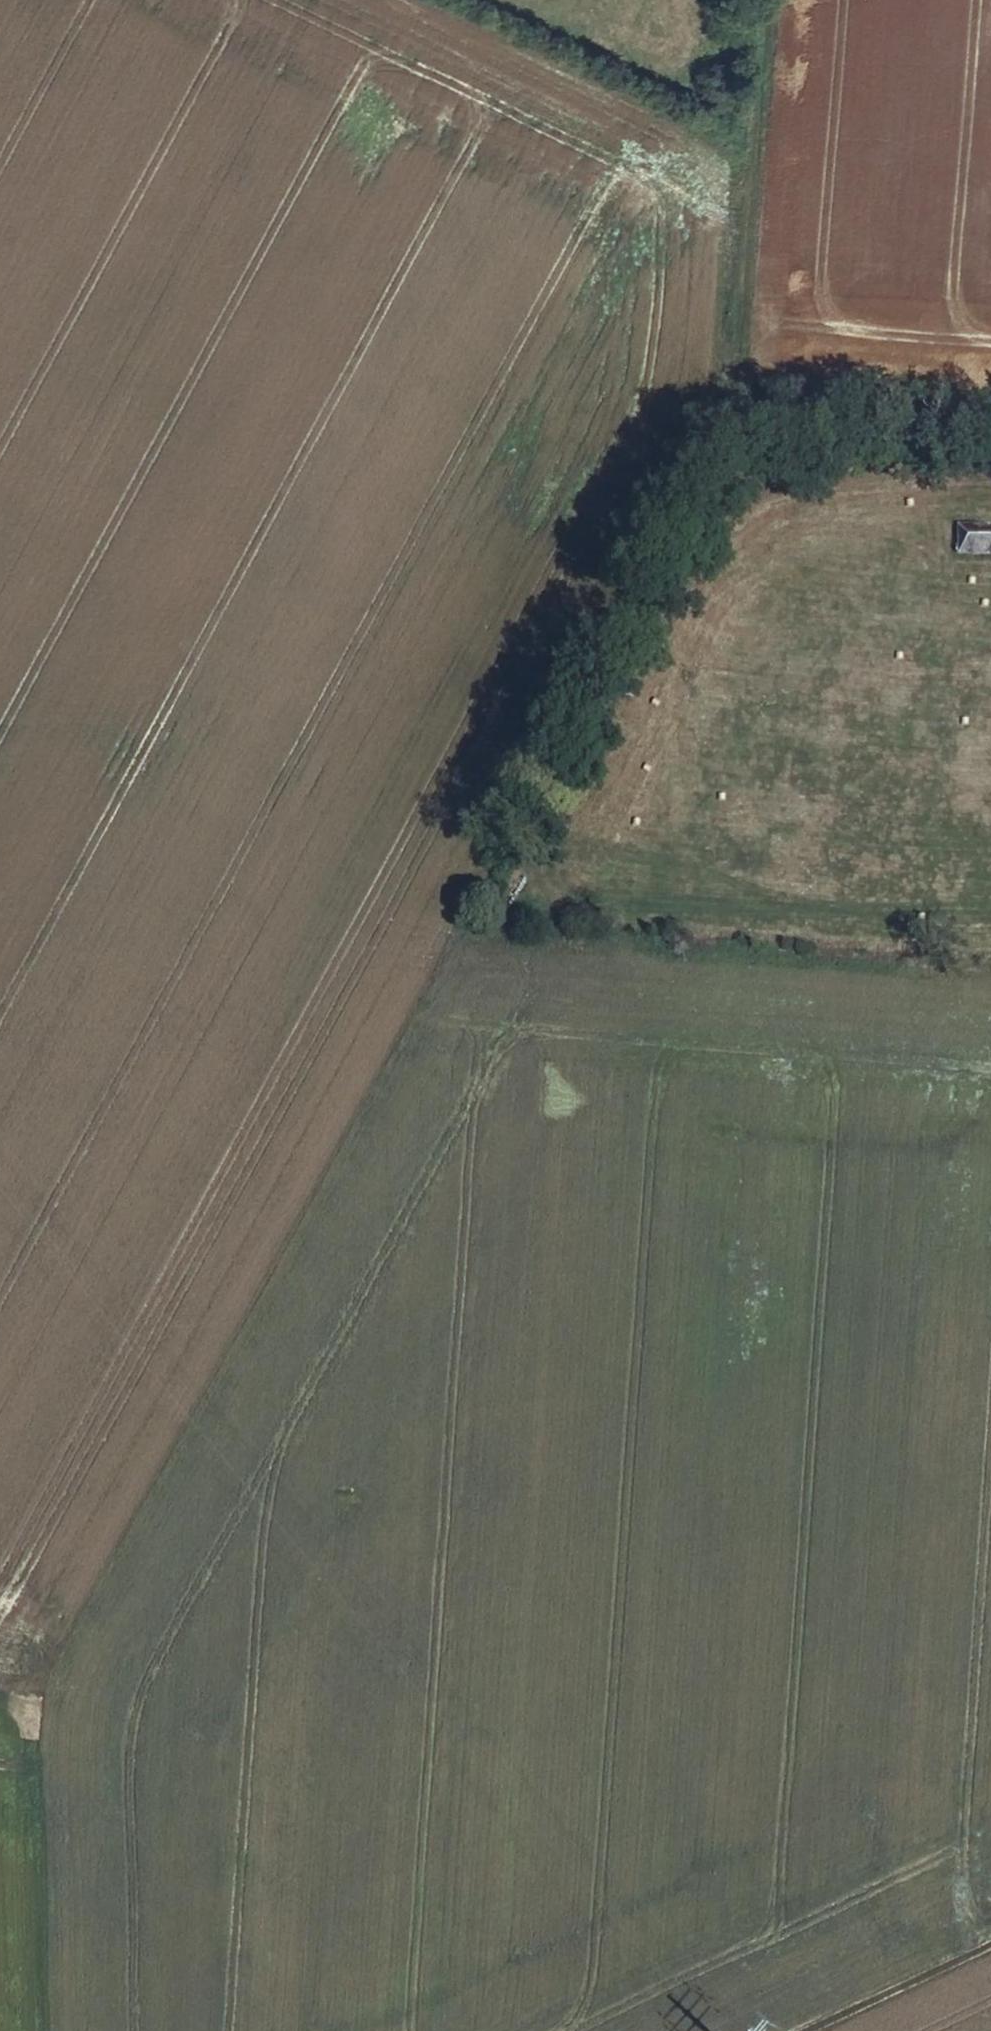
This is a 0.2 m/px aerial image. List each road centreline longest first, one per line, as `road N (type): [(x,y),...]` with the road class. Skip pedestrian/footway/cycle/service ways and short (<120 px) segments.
road 1 (track): [(990,419),(740,407),(759,0)]
road 2 (track): [(796,2030),(990,1936)]

